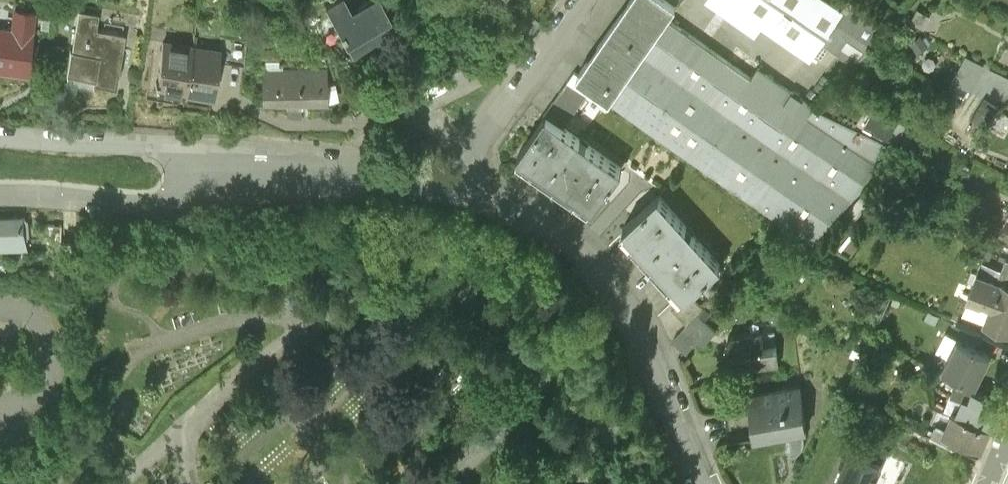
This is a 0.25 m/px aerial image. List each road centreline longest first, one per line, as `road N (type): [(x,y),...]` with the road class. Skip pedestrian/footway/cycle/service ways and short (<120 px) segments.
road 1 (residential): [(455,171),(533,198),(618,280),(641,317),(708,483)]
road 2 (residential): [(206,142),(455,171)]
road 3 (residential): [(0,186),(137,193),(175,184),(206,142)]
road 4 (residential): [(455,171),(573,0)]
road 5 (residential): [(0,126),(206,142)]
road 6 (unclassified): [(0,315),(52,326),(66,369),(40,407),(0,420)]

